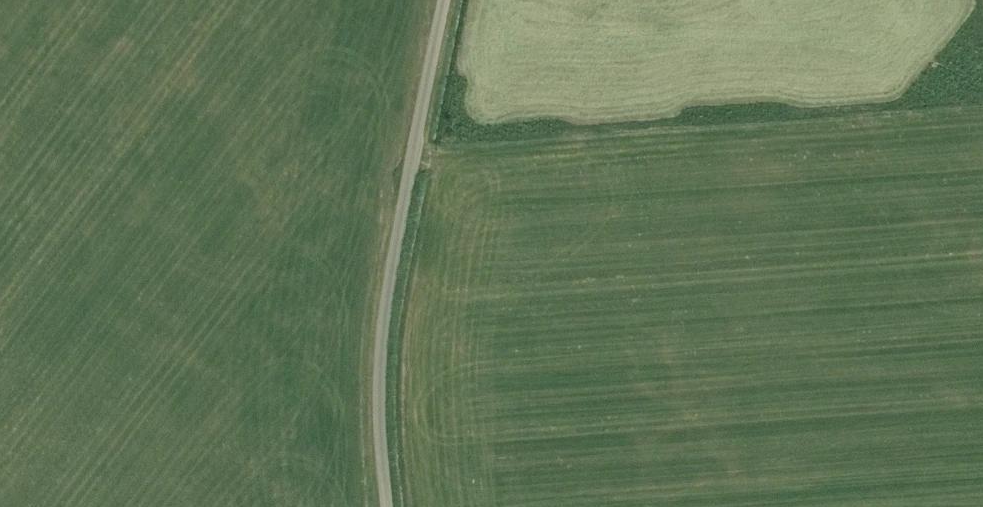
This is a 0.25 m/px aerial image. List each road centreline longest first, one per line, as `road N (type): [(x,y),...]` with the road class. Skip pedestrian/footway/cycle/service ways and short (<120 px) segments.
road 1 (unclassified): [(385,506),(377,444),(384,322),(445,0)]

